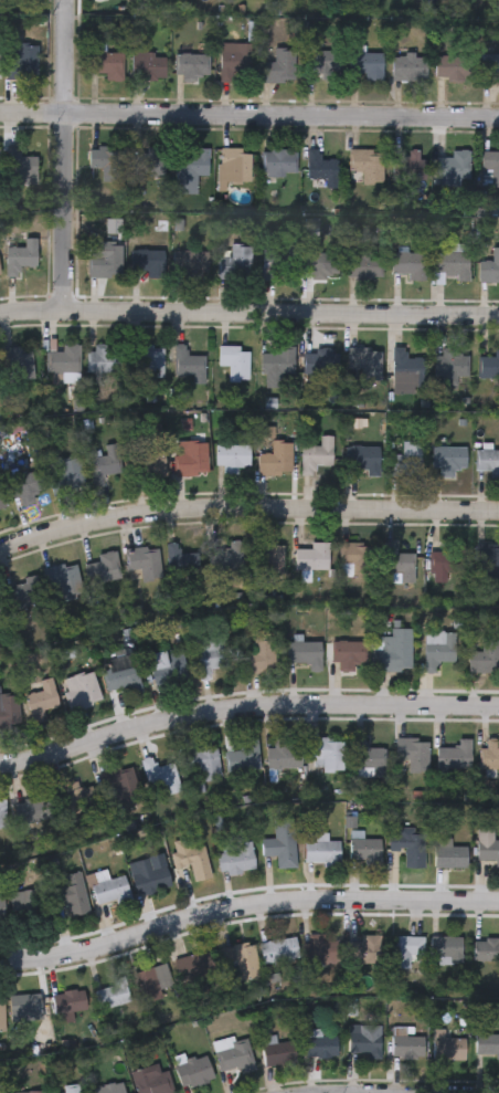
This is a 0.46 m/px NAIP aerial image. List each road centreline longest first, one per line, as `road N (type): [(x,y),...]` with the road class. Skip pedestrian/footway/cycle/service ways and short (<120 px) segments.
road 1 (residential): [(0,966),(237,907),(316,898),(498,902)]
road 2 (residential): [(0,763),(209,710),(498,710)]
road 3 (residential): [(0,542),(128,512),(192,507),(498,512)]
road 4 (residential): [(0,314),(498,326)]
road 5 (residential): [(0,117),(498,120)]
road 6 (residential): [(65,0),(62,311)]

